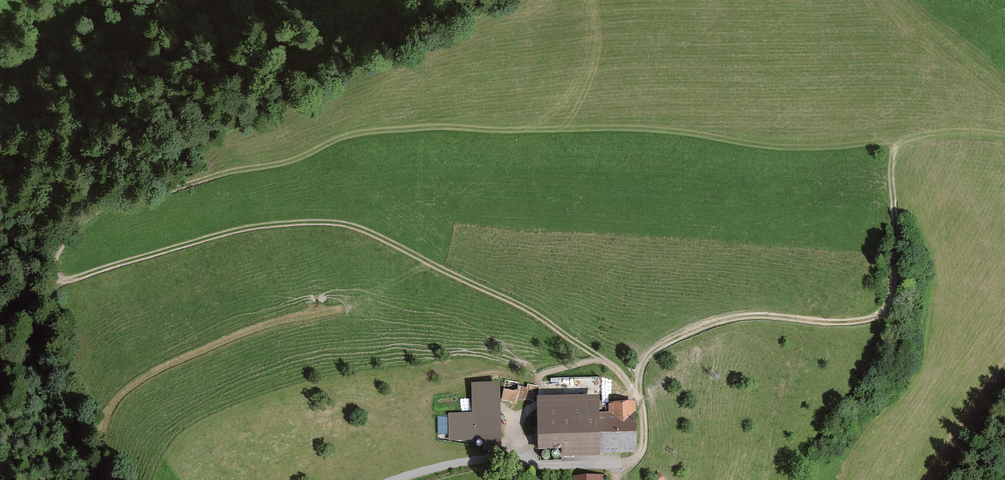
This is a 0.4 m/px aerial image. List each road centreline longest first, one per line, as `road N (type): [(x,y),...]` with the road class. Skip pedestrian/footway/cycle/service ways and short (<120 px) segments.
road 1 (track): [(0,293),(34,318),(66,282),(119,265),(240,230),(336,223),(526,309),(607,361),(639,400)]
road 2 (track): [(1004,137),(954,132),(897,147),(895,251),(882,313),(848,322),(737,318),(699,328),(645,360),(639,400)]
road 3 (track): [(639,400),(643,446),(637,461),(621,466),(487,461),(398,479)]

